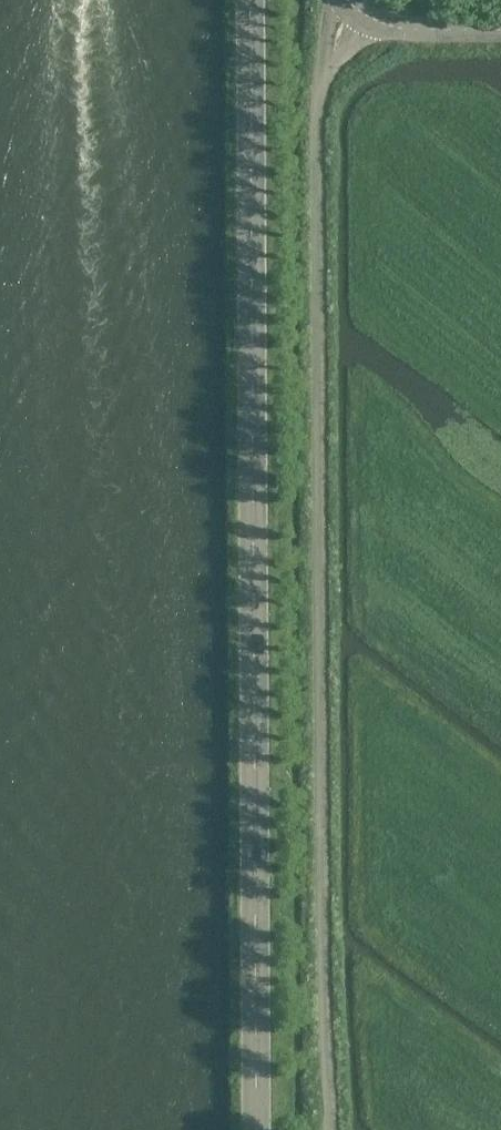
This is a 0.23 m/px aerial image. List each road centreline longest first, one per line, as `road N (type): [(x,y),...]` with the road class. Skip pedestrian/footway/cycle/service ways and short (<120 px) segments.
road 1 (tertiary): [(254,0),(259,1129)]
road 2 (unclassified): [(351,9),(319,78),(316,213),(326,1129)]
road 3 (unclassified): [(500,29),(391,30),(351,9)]

